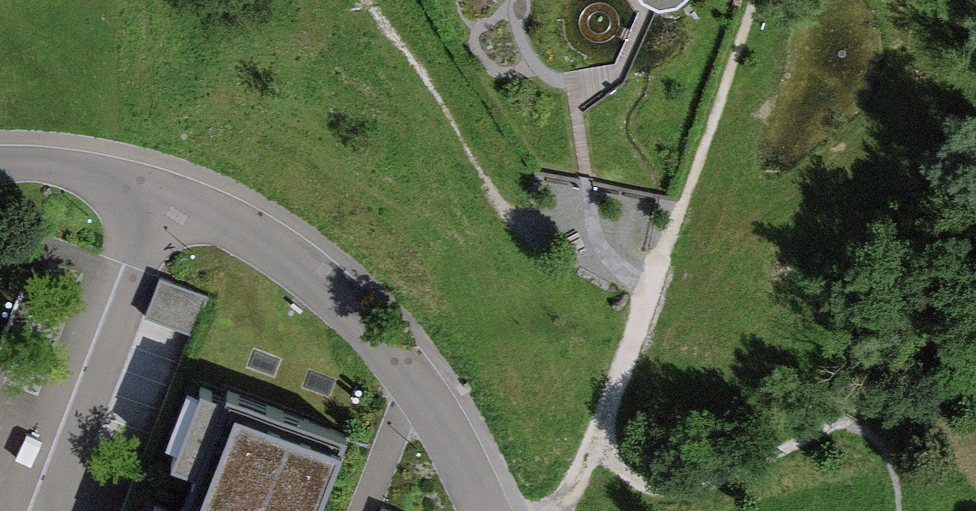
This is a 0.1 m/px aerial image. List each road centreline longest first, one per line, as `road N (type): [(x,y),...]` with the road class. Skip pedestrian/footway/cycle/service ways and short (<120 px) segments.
road 1 (track): [(754,0),(601,442),(627,476),(663,490),(712,480),(835,422),(851,425),(884,446),(901,510)]
road 2 (residential): [(168,192),(264,239),(367,323),(439,417),(487,510)]
road 3 (track): [(666,269),(588,254),(499,205),(442,99),(362,0)]
road 4 (residential): [(168,192),(48,510)]
road 5 (residential): [(0,165),(96,169),(168,192)]

